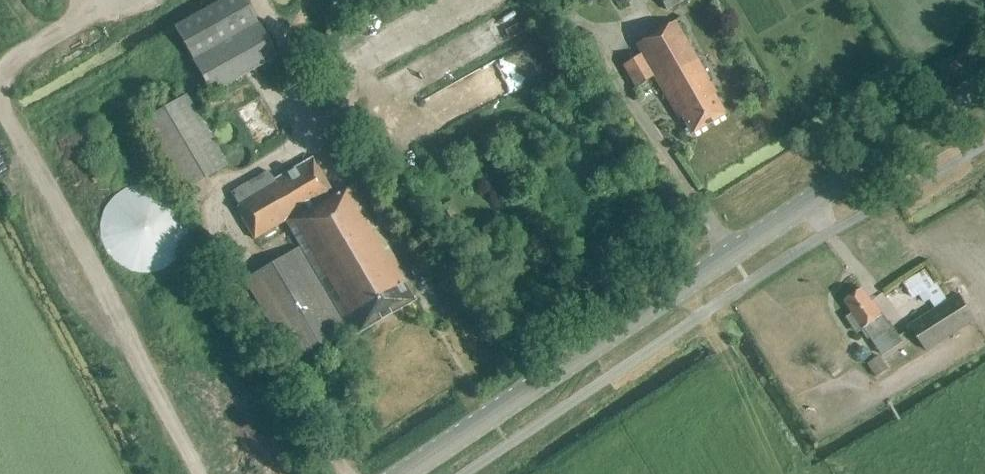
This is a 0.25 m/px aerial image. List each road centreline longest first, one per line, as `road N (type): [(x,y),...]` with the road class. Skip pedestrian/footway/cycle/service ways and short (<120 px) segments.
road 1 (secondary): [(984,83),(407,473)]

